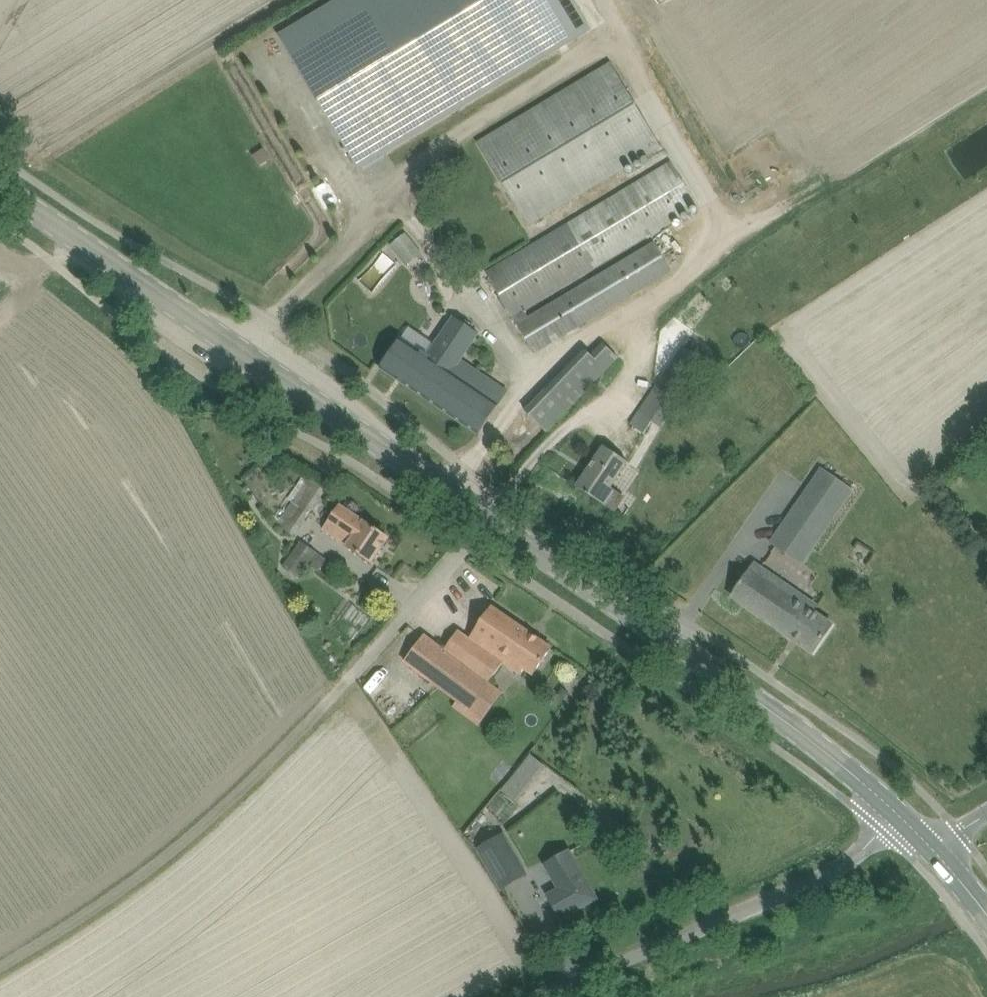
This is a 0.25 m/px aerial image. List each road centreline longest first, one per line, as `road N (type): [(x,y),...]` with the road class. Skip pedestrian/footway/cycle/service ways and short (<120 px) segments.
road 1 (tertiary): [(904,825),(489,517),(0,188)]
road 2 (track): [(0,963),(149,872),(249,789),(489,517)]
road 3 (unclassified): [(546,996),(830,873),(904,825)]

